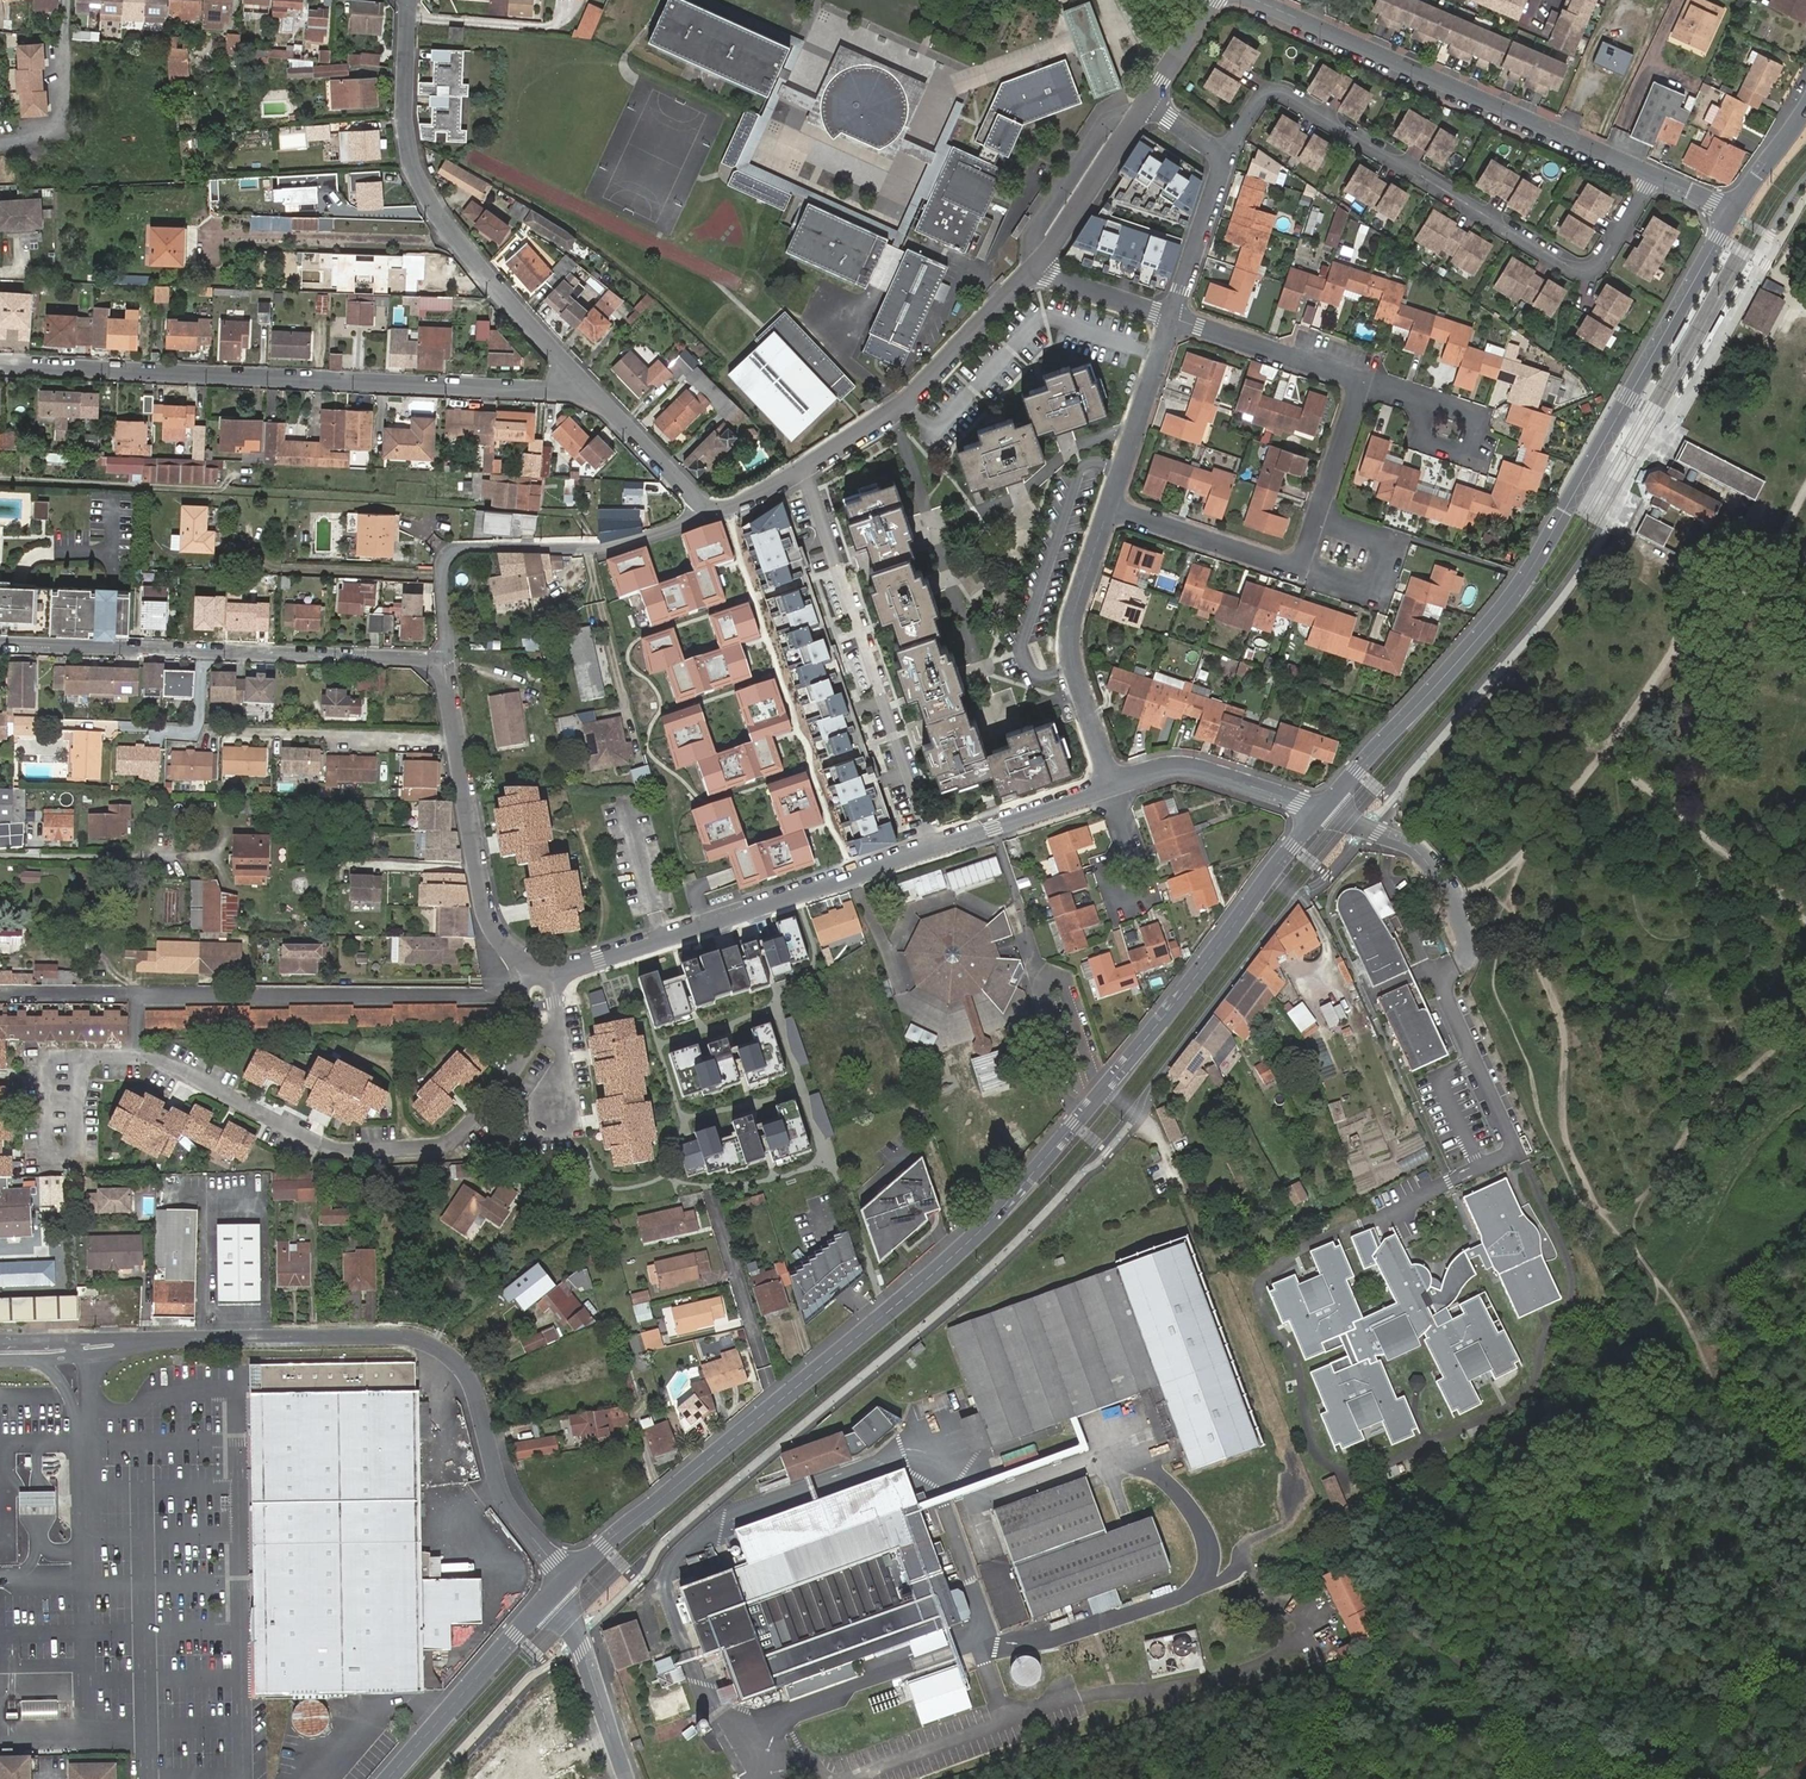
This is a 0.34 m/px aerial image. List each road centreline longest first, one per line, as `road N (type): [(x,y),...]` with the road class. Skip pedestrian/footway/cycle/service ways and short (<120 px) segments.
road 1 (tertiary): [(569,1578),(1004,1207),(1321,813)]
road 2 (tertiary): [(1321,813),(1527,577),(1731,213)]
road 3 (track): [(0,478),(574,515),(592,549)]
road 4 (residential): [(0,363),(600,392)]
road 5 (residential): [(124,1344),(396,1336),(443,1350),(471,1380),(507,1503),(569,1578)]
road 6 (residential): [(1224,156),(1260,101),(1284,94),(1596,275),(1652,175)]
road 7 (residential): [(85,1058),(164,1064),(324,1146),(411,1158),(449,1154),(481,1125),(544,1035)]
road 8 (residential): [(600,392),(495,288),(421,191),(403,116),(409,0)]
road 9 (residential): [(0,642),(445,660)]
road 10 (residential): [(1253,0),(1652,175)]
road 11 (residential): [(553,972),(930,850)]
road 12 (residential): [(445,660),(442,565),(450,553),(592,549),(713,512)]
road 13 (residential): [(806,472),(905,404),(1035,268)]
road 14 (residential): [(1112,787),(1069,644),(1108,508)]
road 15 (residential): [(526,972),(482,910),(453,738)]
road 16 (tertiary): [(389,1778),(546,1602)]
road 17 (residential): [(1300,567),(1376,594),(1398,534),(1320,507)]
road 18 (residential): [(453,738),(227,729)]
road 19 (residential): [(1112,787),(1179,766),(1321,813)]
road 20 (residential): [(1171,317),(1365,380)]
road 21 (residential): [(1108,508),(1171,317)]
road 22 (residential): [(1300,567),(1108,508)]
road 23 (residential): [(546,1602),(578,1640),(626,1778)]
road 24 (residential): [(1035,268),(1144,107)]
road 25 (residential): [(930,850),(1112,787)]
road 26 (residential): [(1171,317),(1224,156)]
road 27 (unclassified): [(930,850),(879,692)]
road 28 (residential): [(713,512),(600,392)]
road 29 (residential): [(1422,399),(1480,417),(1479,445),(1465,453),(1431,443),(1422,423)]
road 30 (residential): [(85,1058),(54,1059),(48,1073),(50,1153),(70,1160),(77,1147)]
road 31 (residential): [(1035,268),(1171,317)]
road 32 (residential): [(1365,380),(1320,507)]
road 33 (tertiary): [(1731,213),(1805,107)]
road 34 (residential): [(1128,839),(1148,892),(1129,909),(1119,902),(1110,869)]
road 35 (residential): [(1144,107),(1213,0)]
road 36 (residential): [(0,1361),(85,1355),(124,1344)]
road 37 (residential): [(124,1344),(0,1343)]

